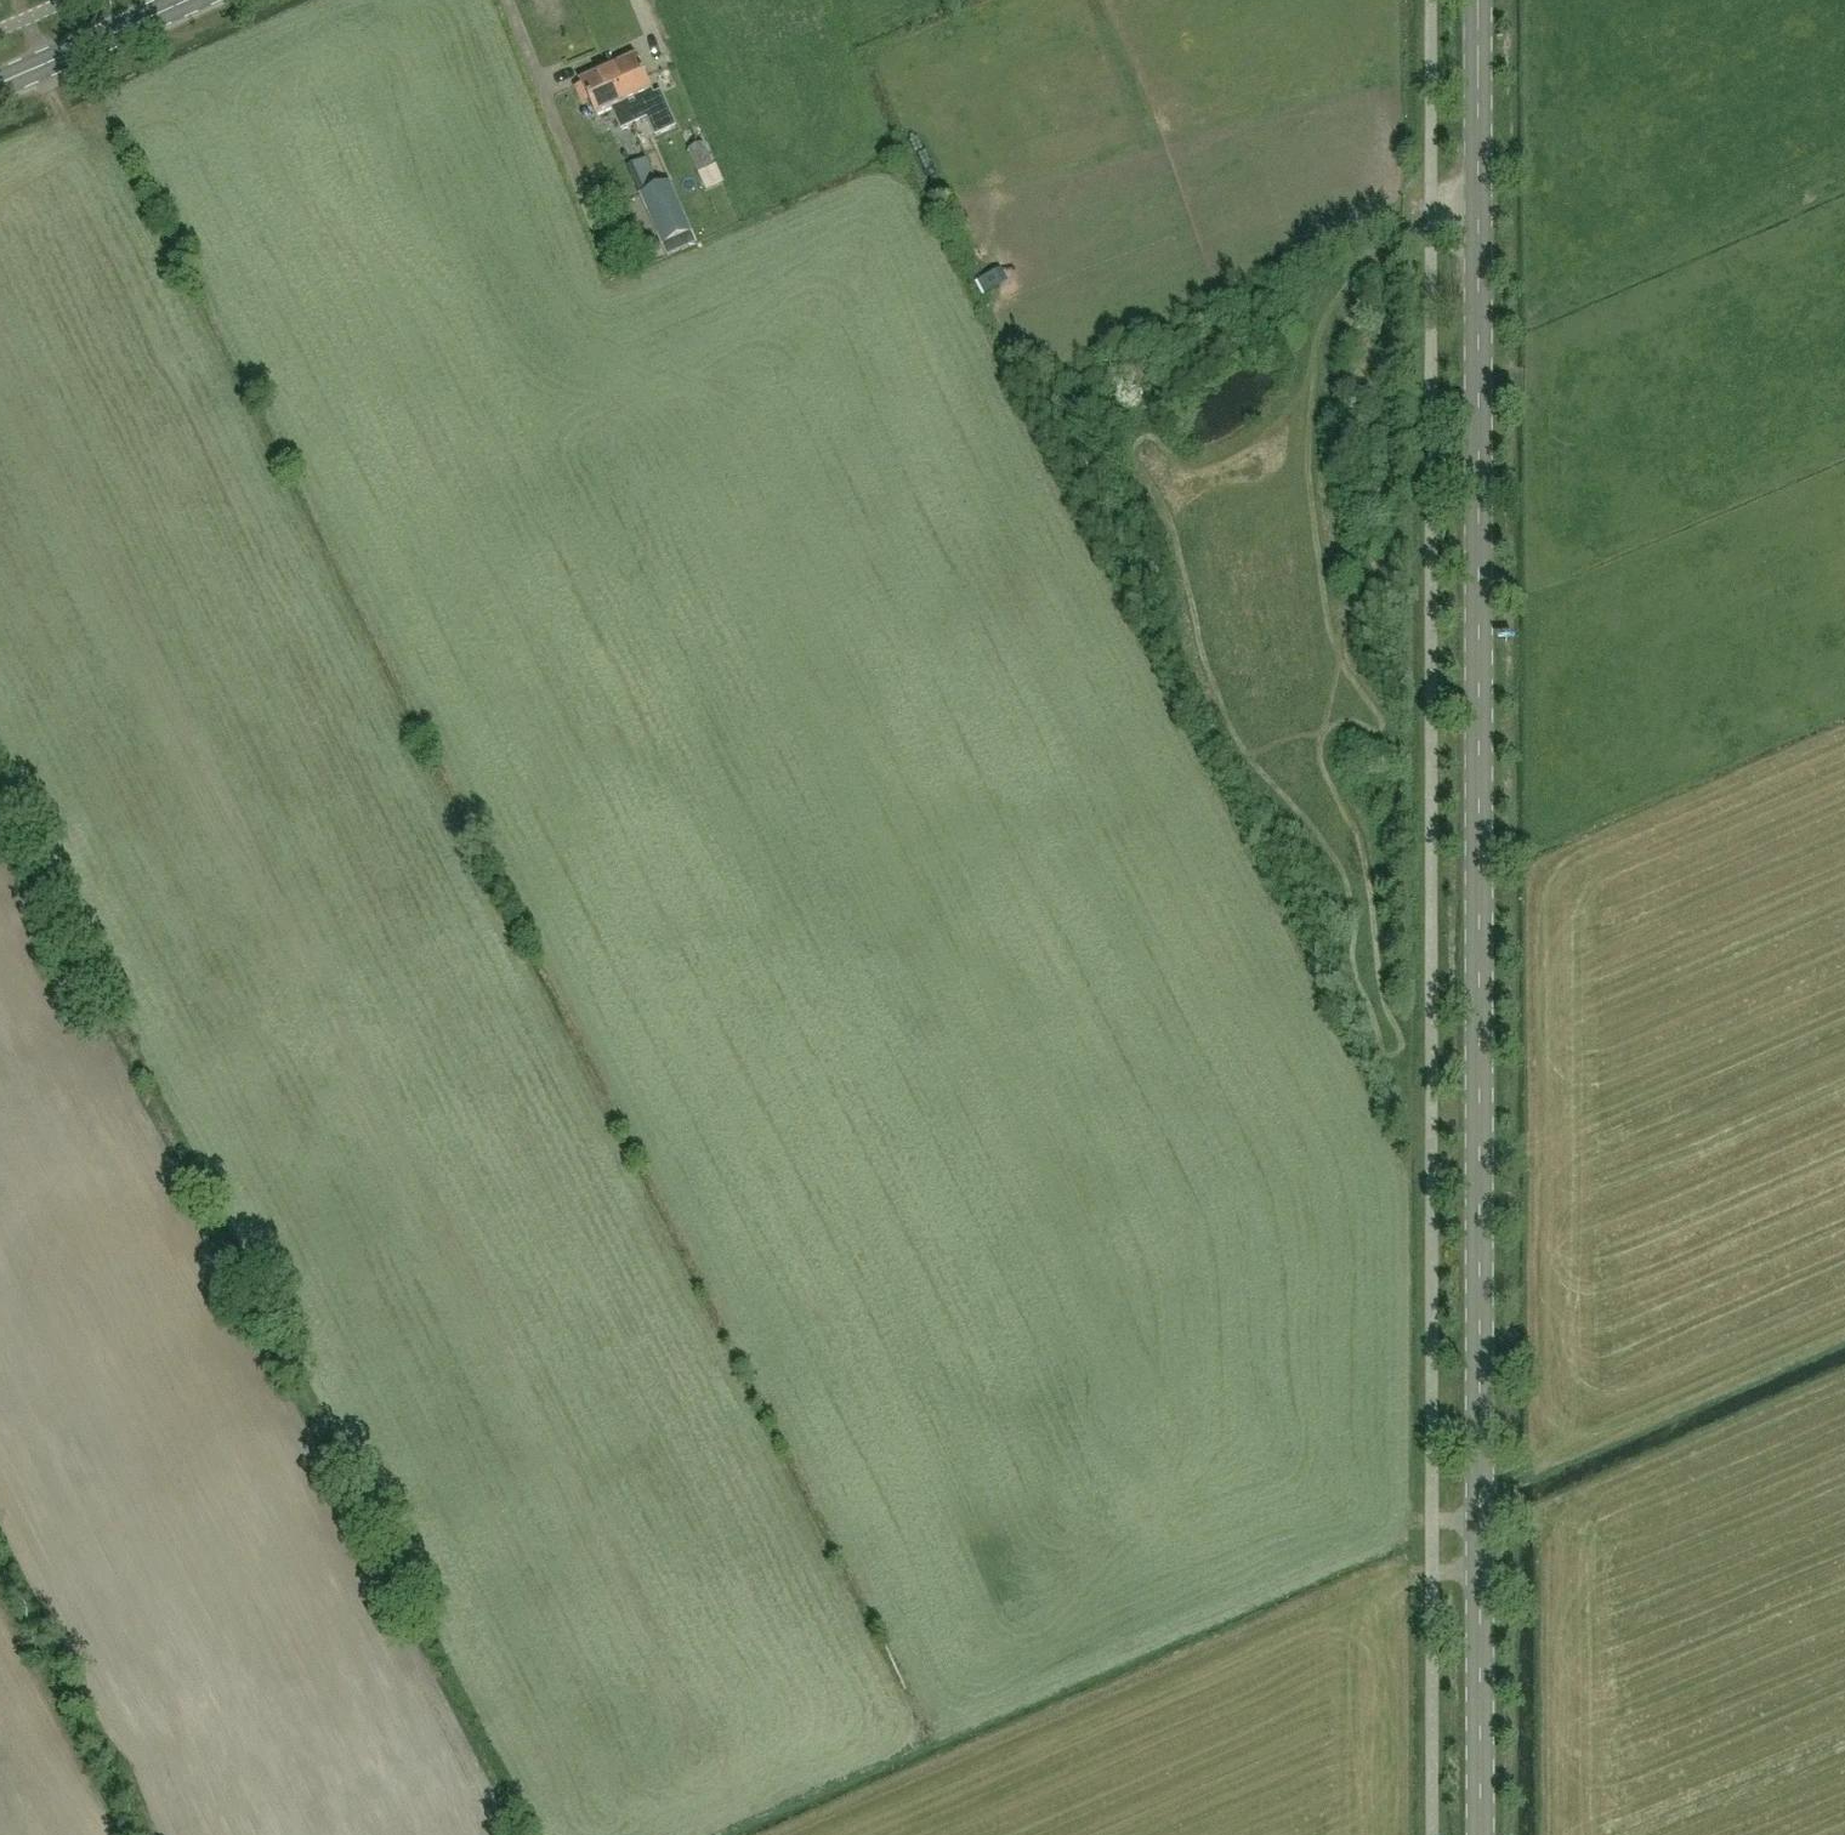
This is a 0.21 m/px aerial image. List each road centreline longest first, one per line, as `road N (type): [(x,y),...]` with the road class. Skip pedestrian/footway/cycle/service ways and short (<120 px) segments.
road 1 (secondary): [(1482,1834),(1477,0)]
road 2 (secondary): [(0,83),(188,0)]

